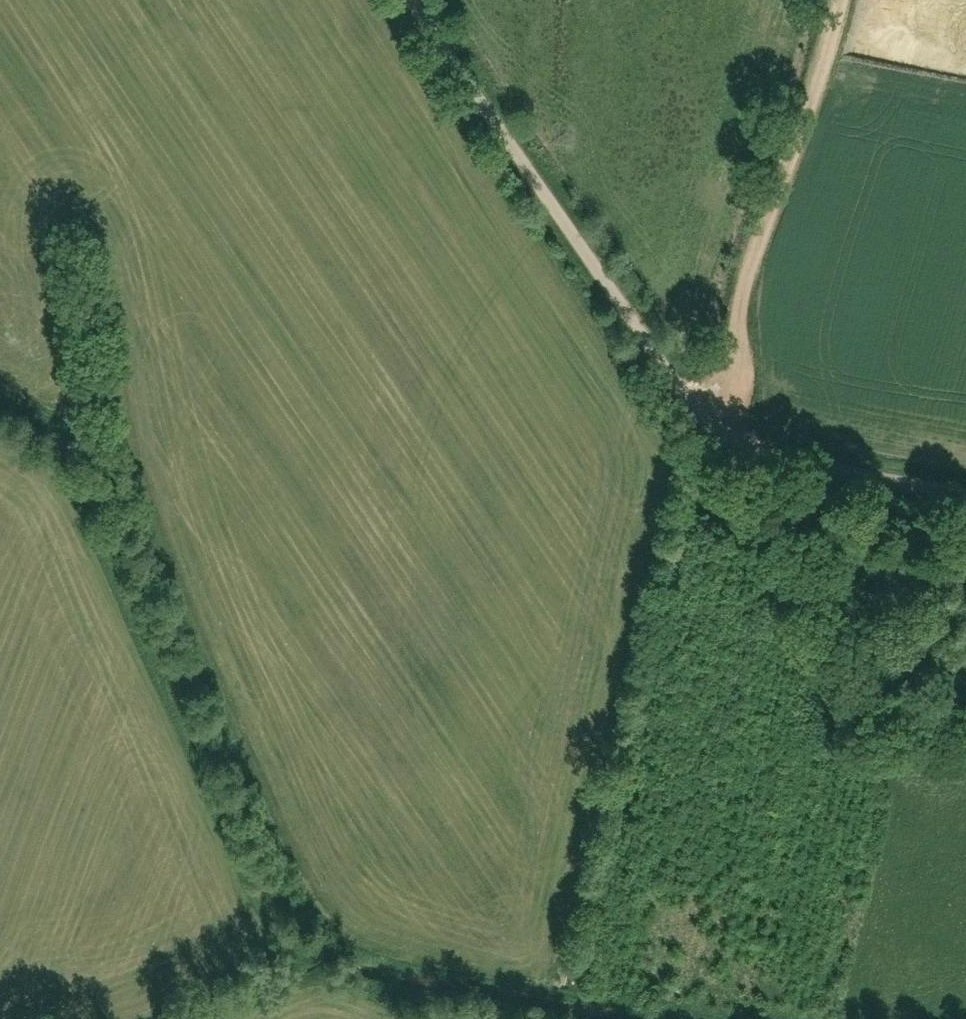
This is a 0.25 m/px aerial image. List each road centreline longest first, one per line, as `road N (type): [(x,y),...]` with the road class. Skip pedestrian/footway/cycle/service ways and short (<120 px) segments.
road 1 (residential): [(965,495),(756,452),(723,433),(655,355),(412,0)]

